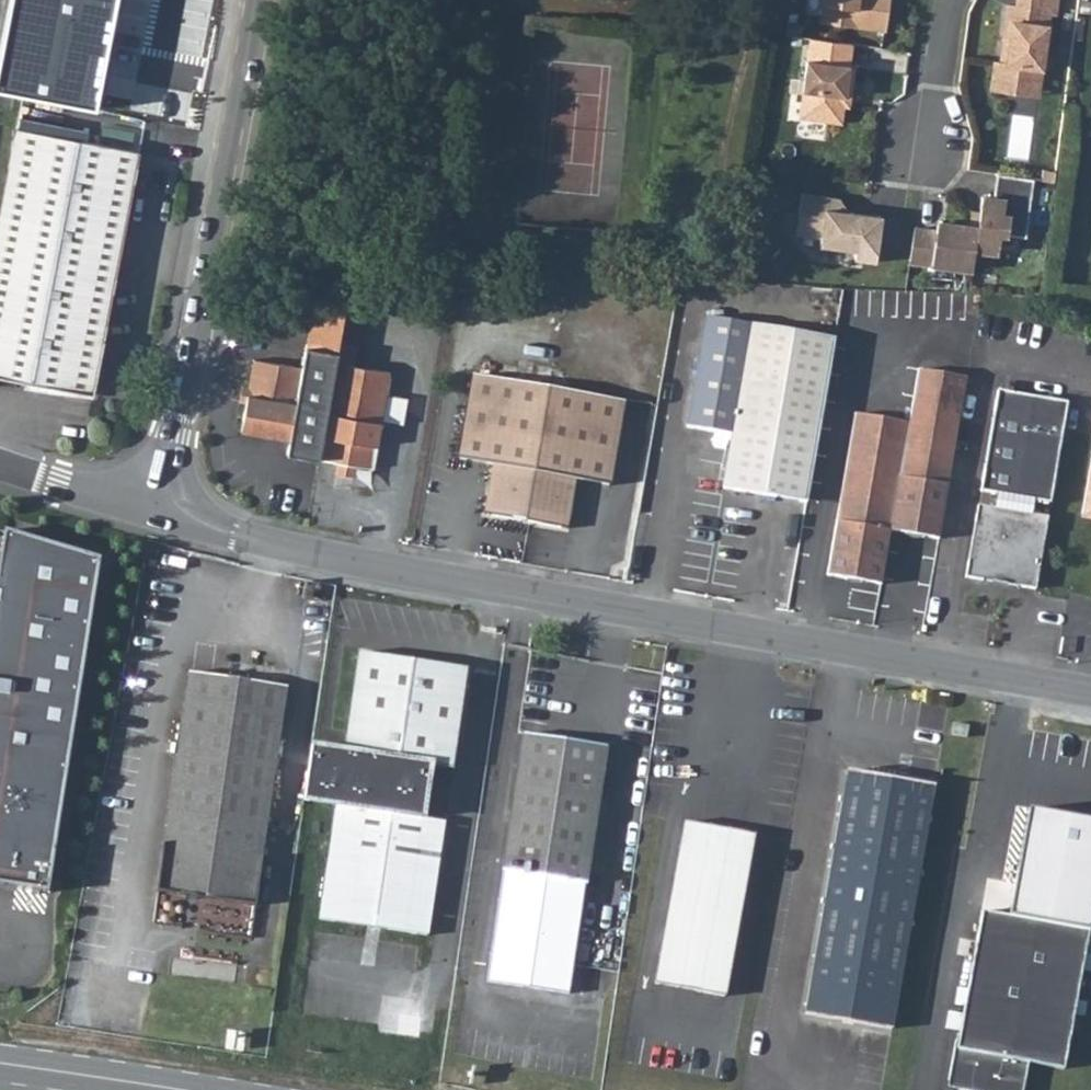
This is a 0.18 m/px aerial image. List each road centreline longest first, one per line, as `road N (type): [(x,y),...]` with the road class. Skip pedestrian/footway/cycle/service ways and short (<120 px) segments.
road 1 (residential): [(156,510),(351,563),(1090,692)]
road 2 (tertiary): [(254,0),(156,510)]
road 3 (tertiary): [(0,464),(156,510)]
road 4 (residential): [(912,133),(939,80),(950,0)]

